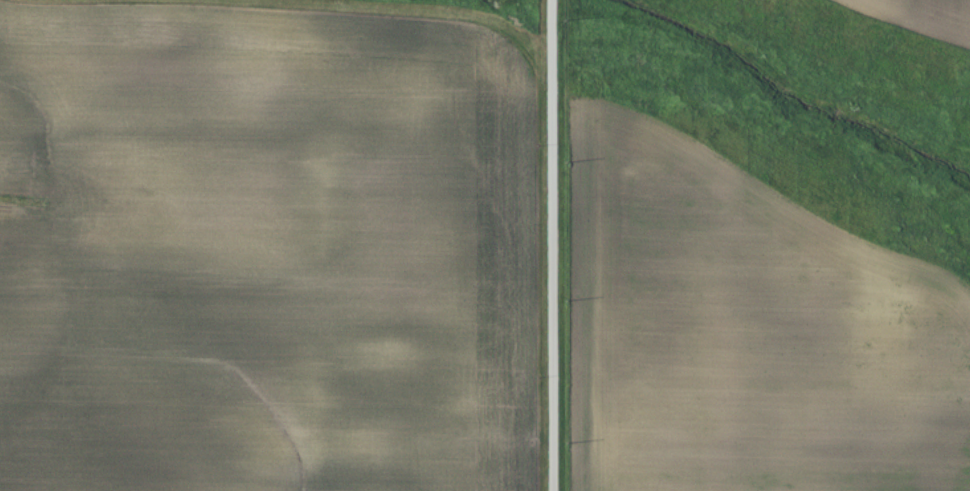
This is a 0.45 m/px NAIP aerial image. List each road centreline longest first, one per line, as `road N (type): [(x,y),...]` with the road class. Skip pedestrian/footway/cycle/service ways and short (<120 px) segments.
road 1 (residential): [(551,490),(546,0)]

